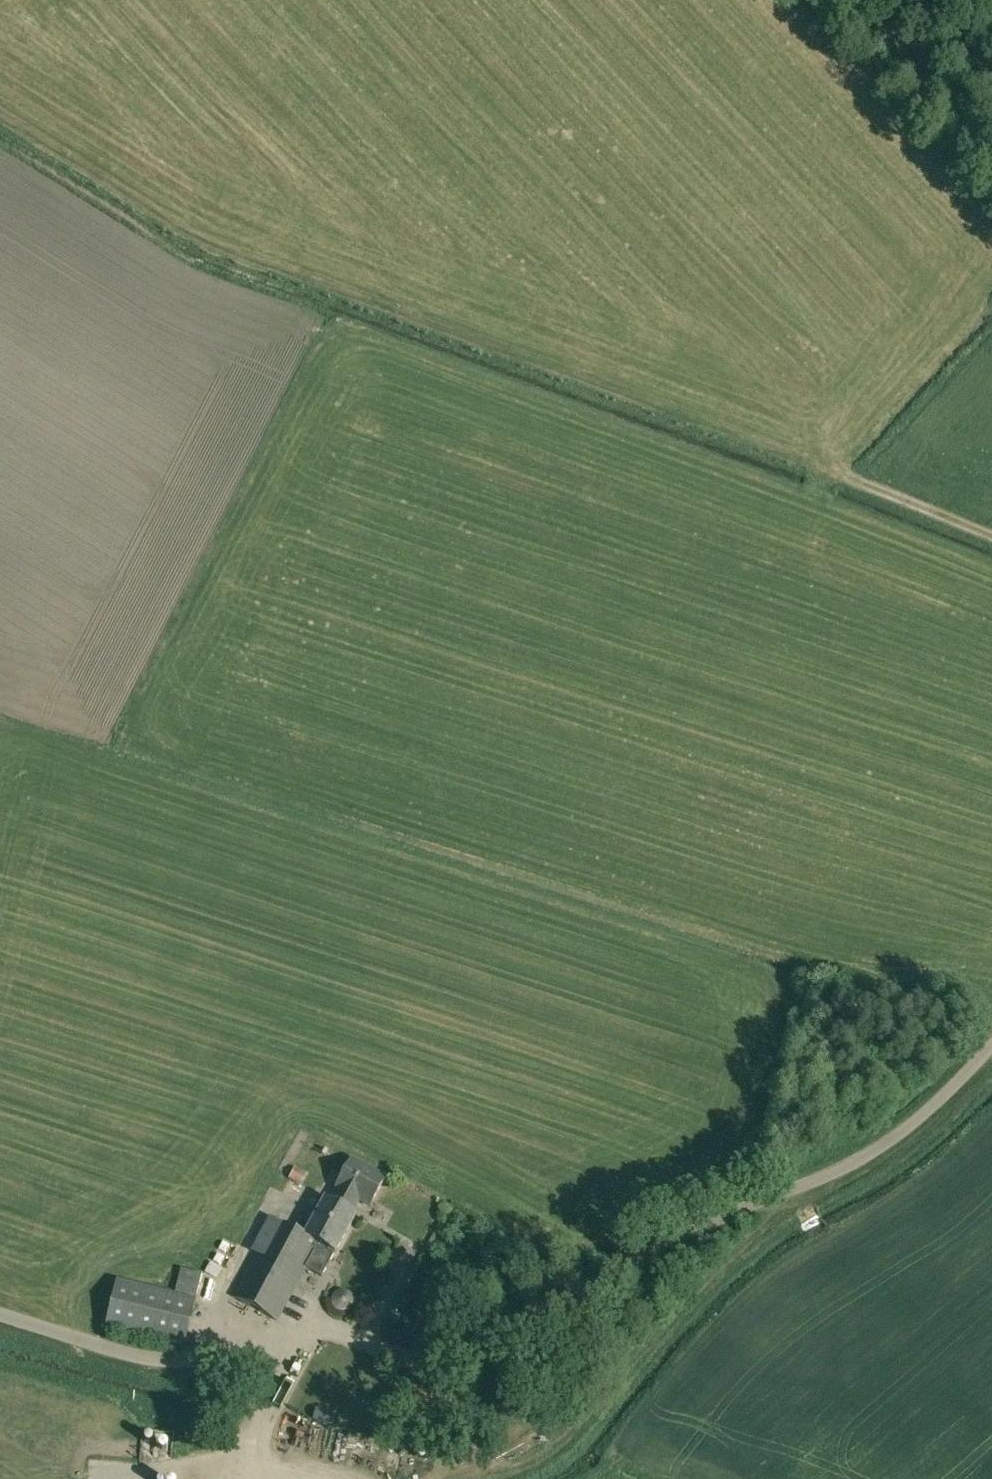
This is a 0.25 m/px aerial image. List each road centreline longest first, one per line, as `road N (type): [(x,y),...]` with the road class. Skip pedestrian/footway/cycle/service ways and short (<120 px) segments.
road 1 (unclassified): [(991,1043),(914,1125),(839,1173),(445,1349),(407,1360),(333,1334)]

